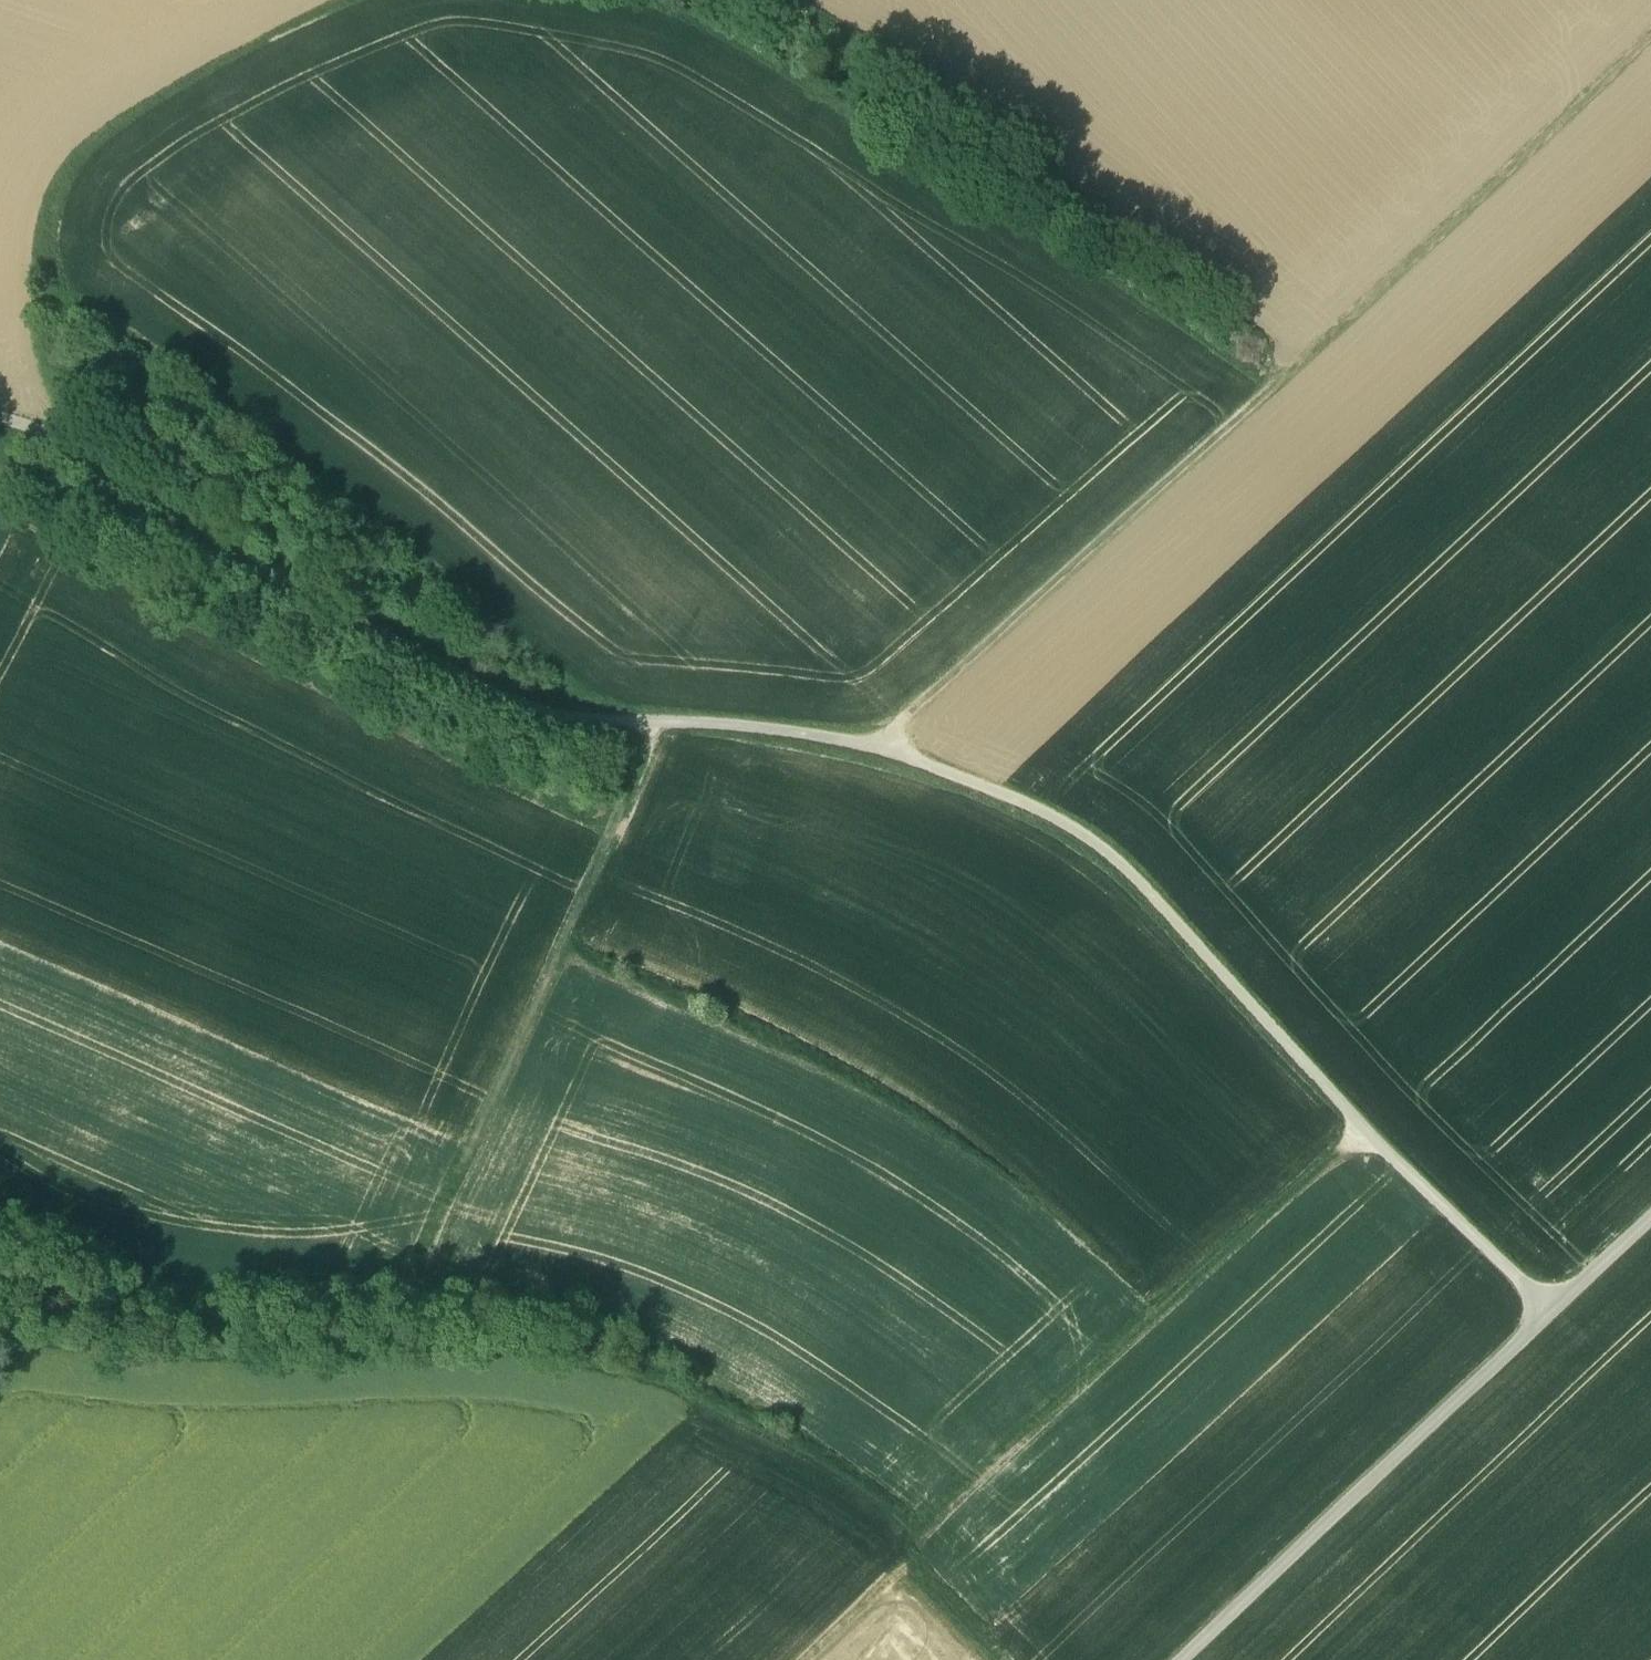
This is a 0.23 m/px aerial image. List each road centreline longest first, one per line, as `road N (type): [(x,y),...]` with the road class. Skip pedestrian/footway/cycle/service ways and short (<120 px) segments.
road 1 (track): [(1553,1313),(1363,1126),(1153,891),(1050,813),(890,751),(830,739),(732,725),(569,719),(518,704),(327,602),(97,456),(0,416)]
road 2 (track): [(890,751),(912,709),(1271,401),(1650,40)]
road 3 (track): [(1363,1126),(925,1532),(913,1574),(990,1659)]
road 4 (track): [(1650,1227),(1186,1659)]
road 5 (track): [(425,1266),(658,724)]

